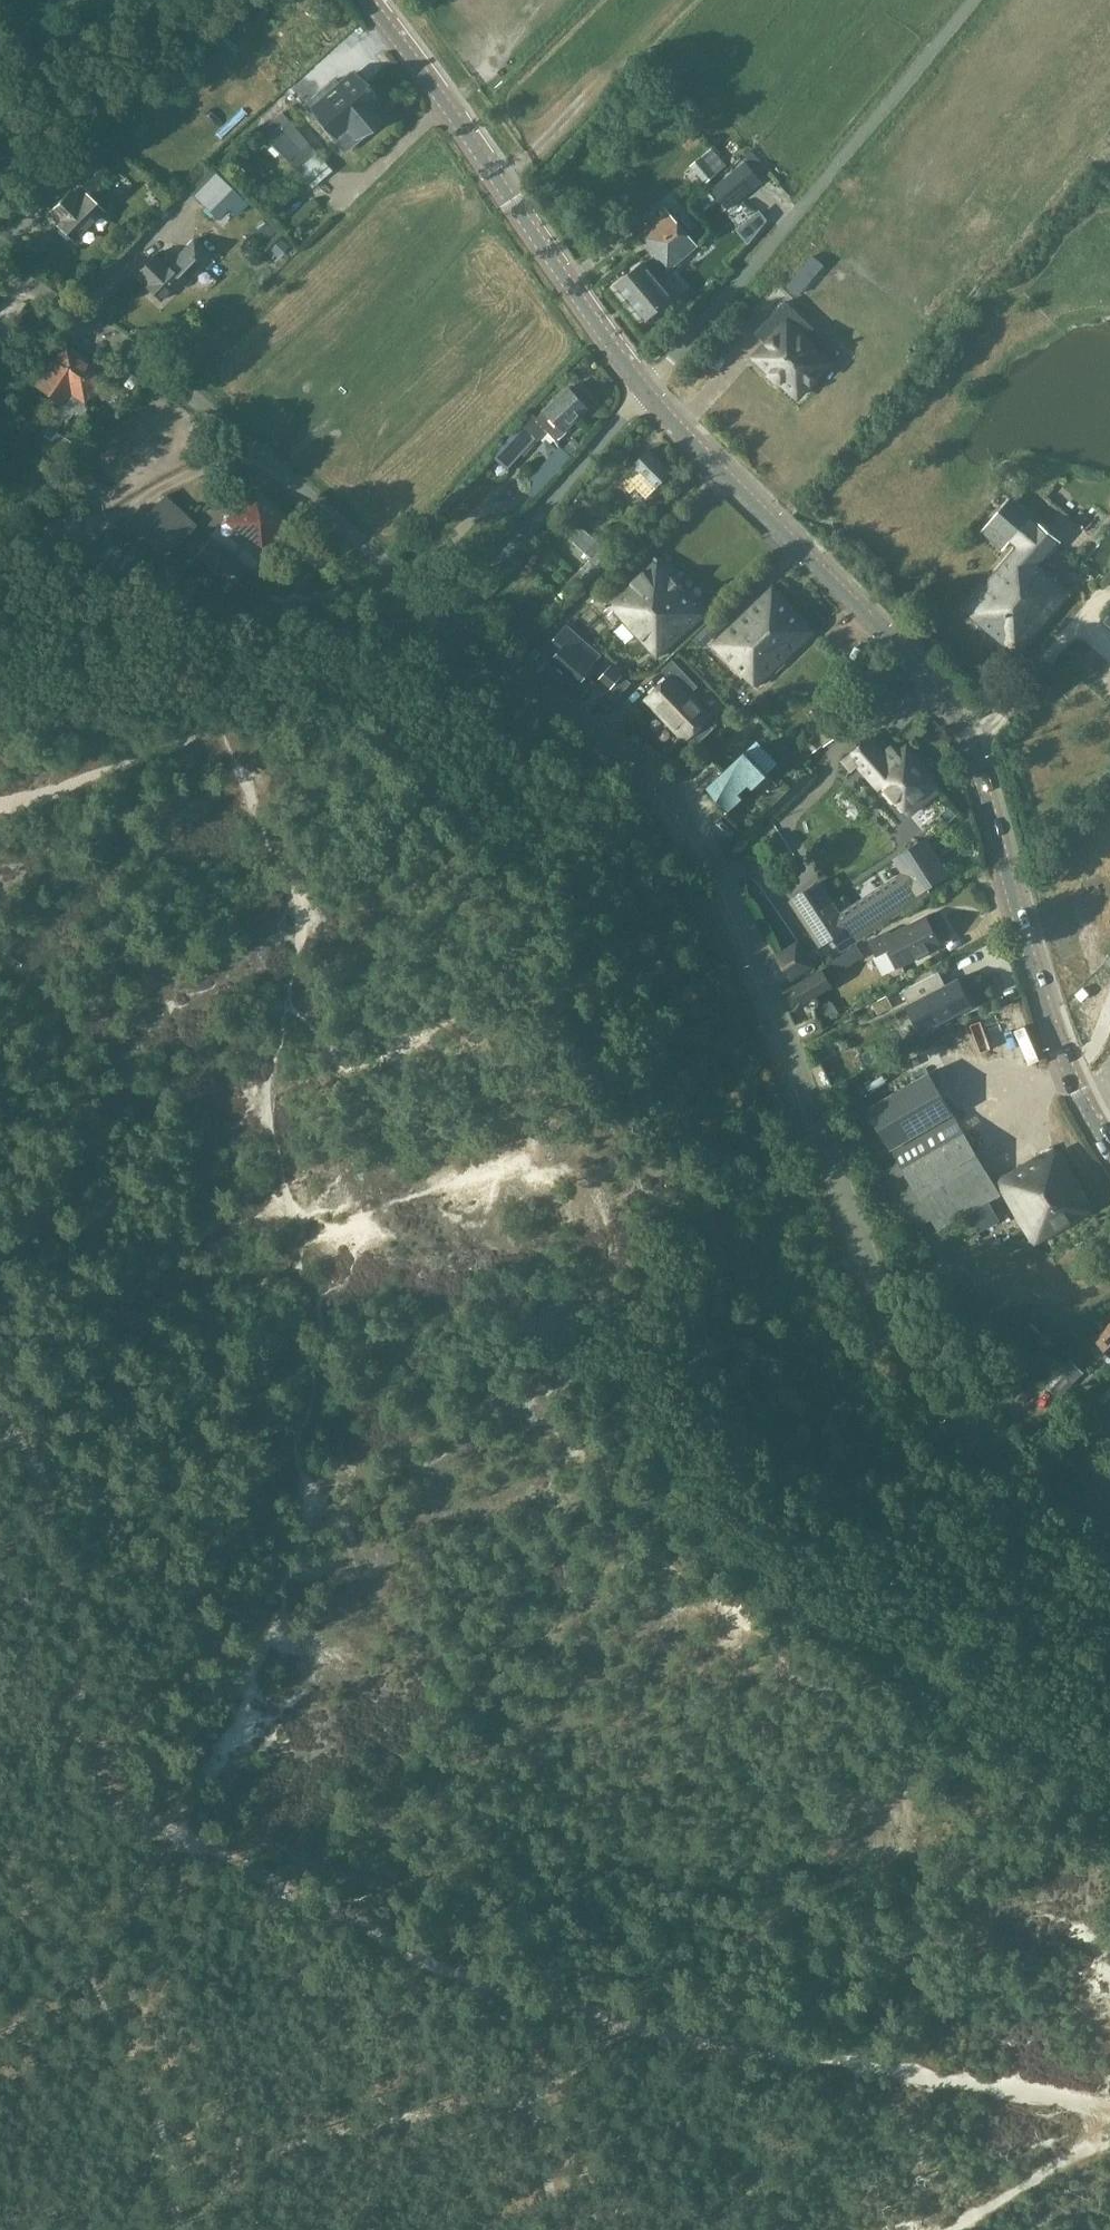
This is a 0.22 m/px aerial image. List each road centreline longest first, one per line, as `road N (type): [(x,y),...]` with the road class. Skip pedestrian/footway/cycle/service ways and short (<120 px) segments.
road 1 (residential): [(446,619),(481,652),(606,736),(697,833),(759,963),(879,1294),(908,1351),(963,1420),(1109,1512)]
road 2 (tertiary): [(1109,1148),(1067,1073),(974,763),(944,705),(646,389)]
road 3 (residential): [(0,267),(171,383),(446,619)]
road 4 (tertiary): [(646,389),(366,0)]
road 5 (residential): [(446,619),(646,389)]
road 6 (residential): [(646,389),(779,231)]

